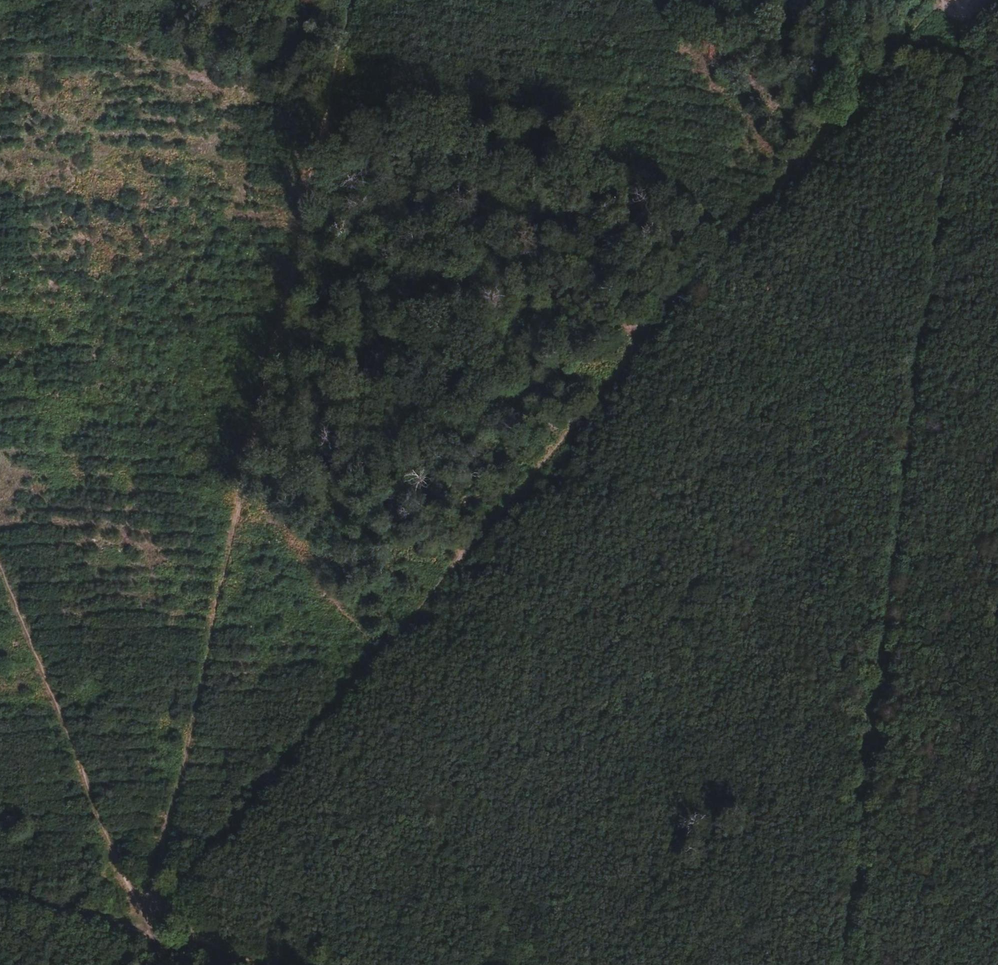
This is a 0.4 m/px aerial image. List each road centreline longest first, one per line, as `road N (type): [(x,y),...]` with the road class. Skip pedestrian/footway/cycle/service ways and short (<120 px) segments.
road 1 (track): [(969,0),(853,964)]
road 2 (track): [(350,0),(144,931)]
road 3 (track): [(144,931),(0,598)]

